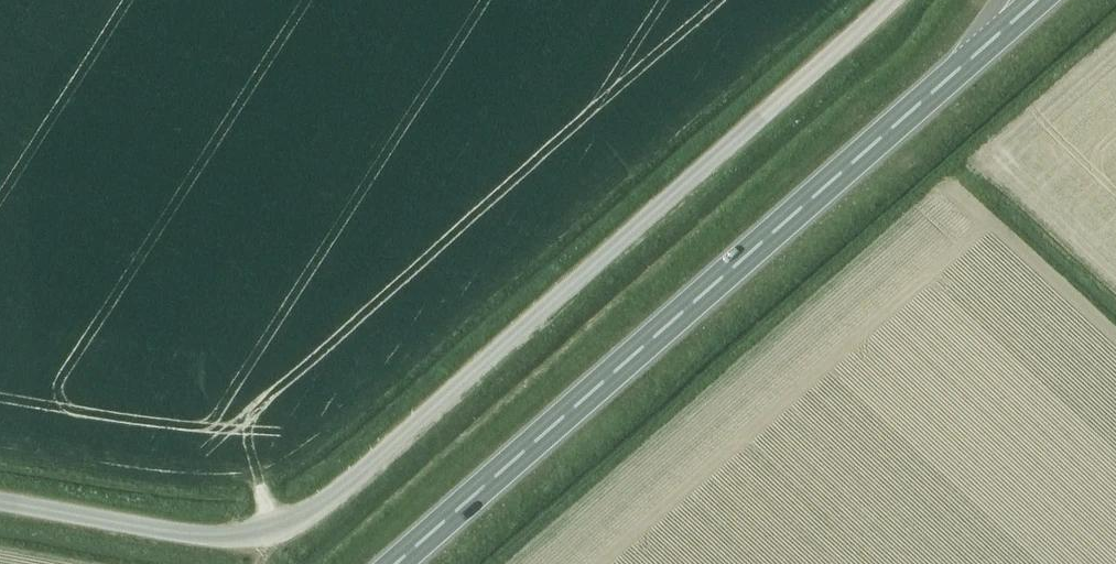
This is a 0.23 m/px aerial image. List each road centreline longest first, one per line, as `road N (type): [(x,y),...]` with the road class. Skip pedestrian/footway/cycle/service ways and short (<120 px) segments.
road 1 (unclassified): [(0,503),(200,544),(227,543),(294,513),(874,0)]
road 2 (trunk): [(395,563),(975,55)]

